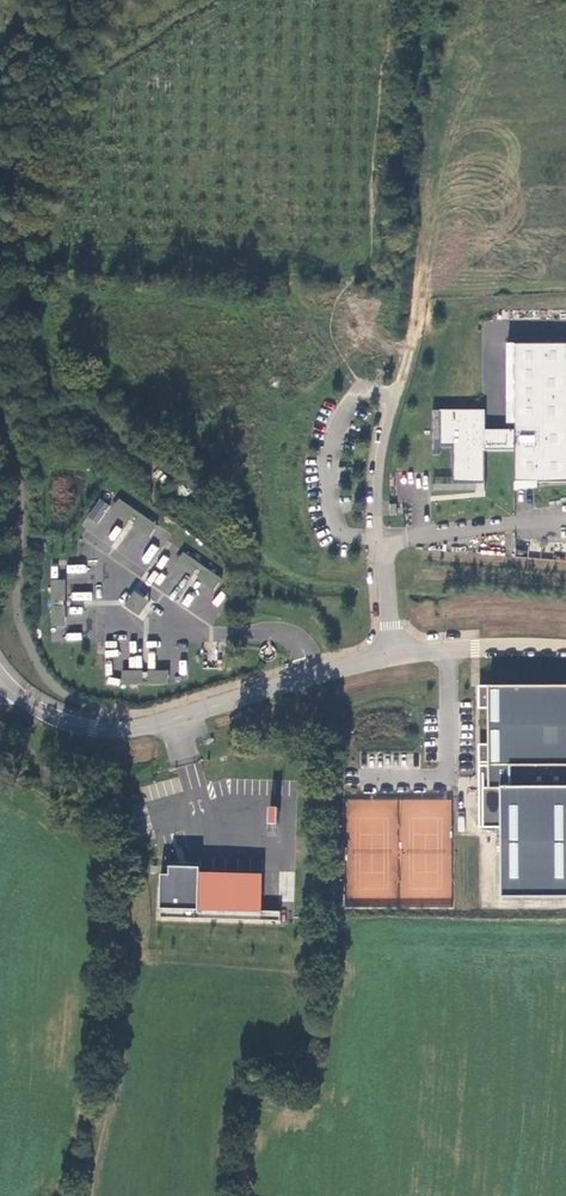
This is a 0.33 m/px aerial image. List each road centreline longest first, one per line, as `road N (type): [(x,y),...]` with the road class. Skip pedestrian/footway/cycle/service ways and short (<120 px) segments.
road 1 (unclassified): [(16,695),(68,721),(129,730),(395,658)]
road 2 (unclassified): [(395,658),(377,510),(394,397)]
road 3 (unclassified): [(395,658),(565,649)]

